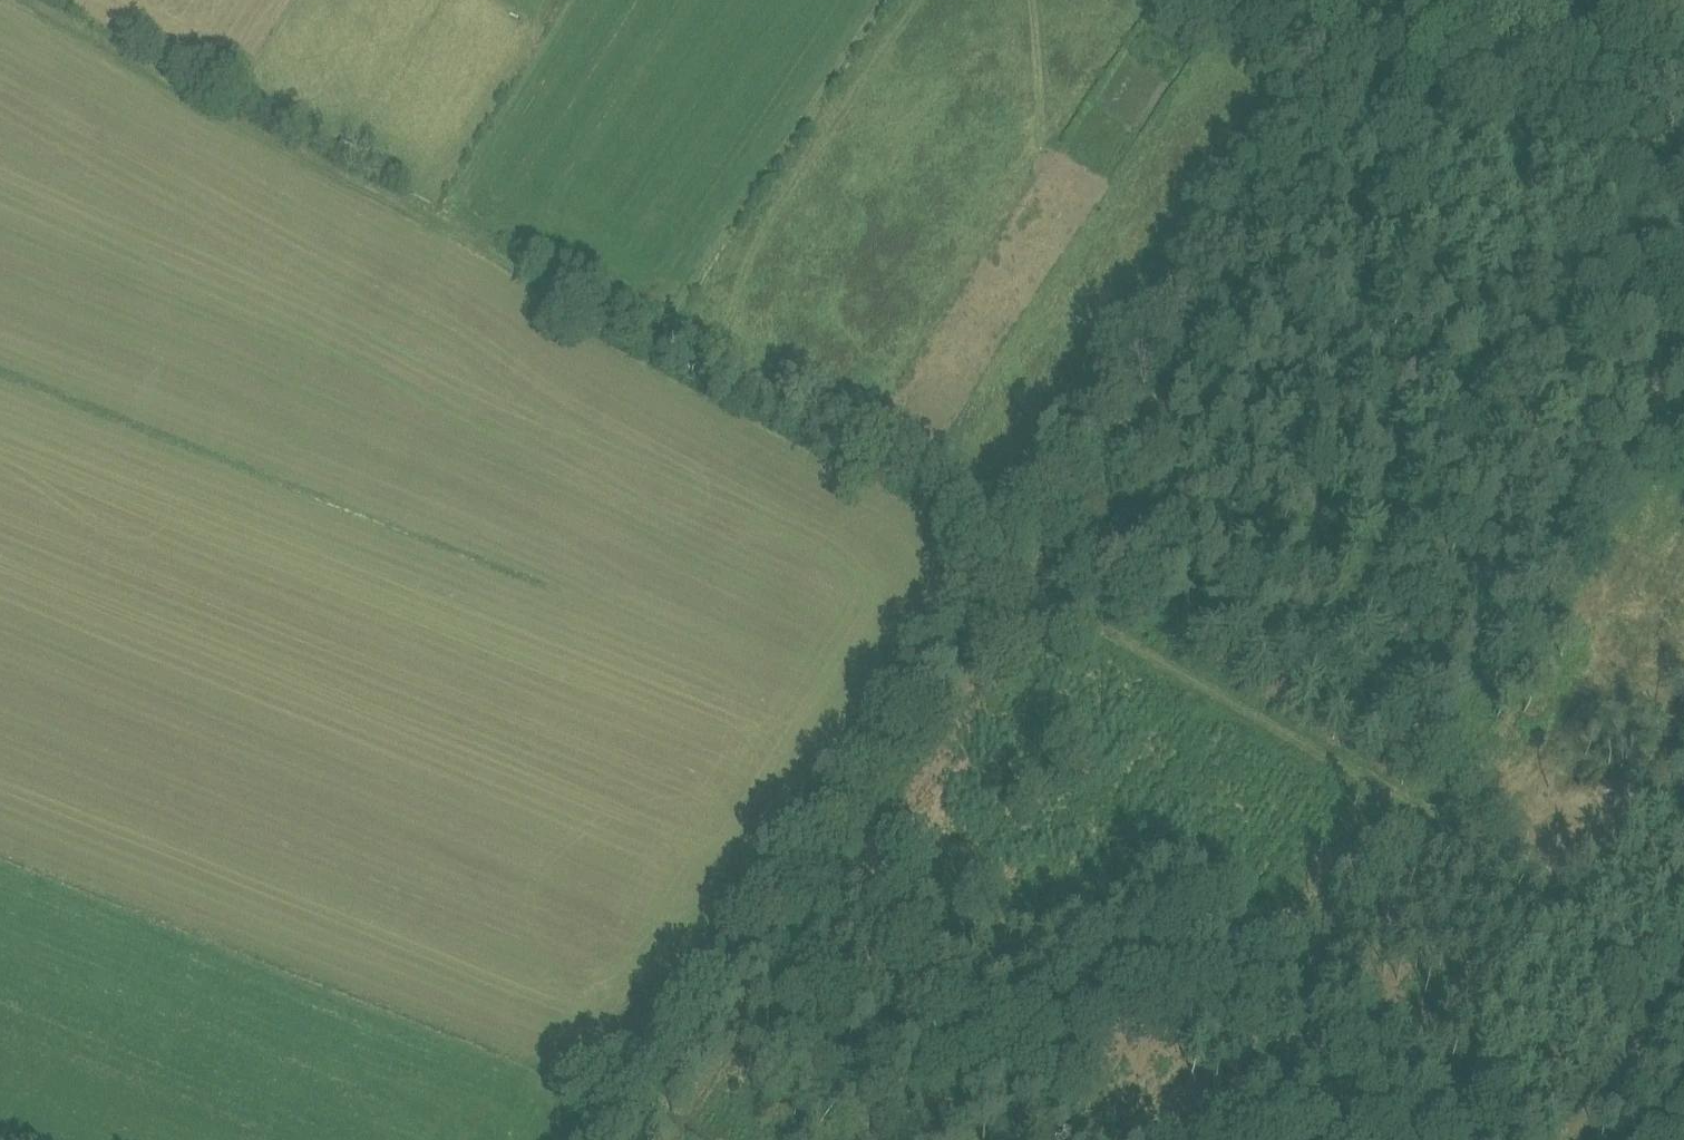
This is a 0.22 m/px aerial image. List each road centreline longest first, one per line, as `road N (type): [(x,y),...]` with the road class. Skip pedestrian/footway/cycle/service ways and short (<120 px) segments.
road 1 (track): [(660,1139),(1025,575),(1683,958)]
road 2 (track): [(1025,575),(1302,147),(1683,459)]
road 3 (track): [(667,321),(654,332),(635,327),(504,263),(18,0)]
road 4 (track): [(775,962),(1084,1139)]
road 5 (track): [(1683,1005),(1582,1139)]

